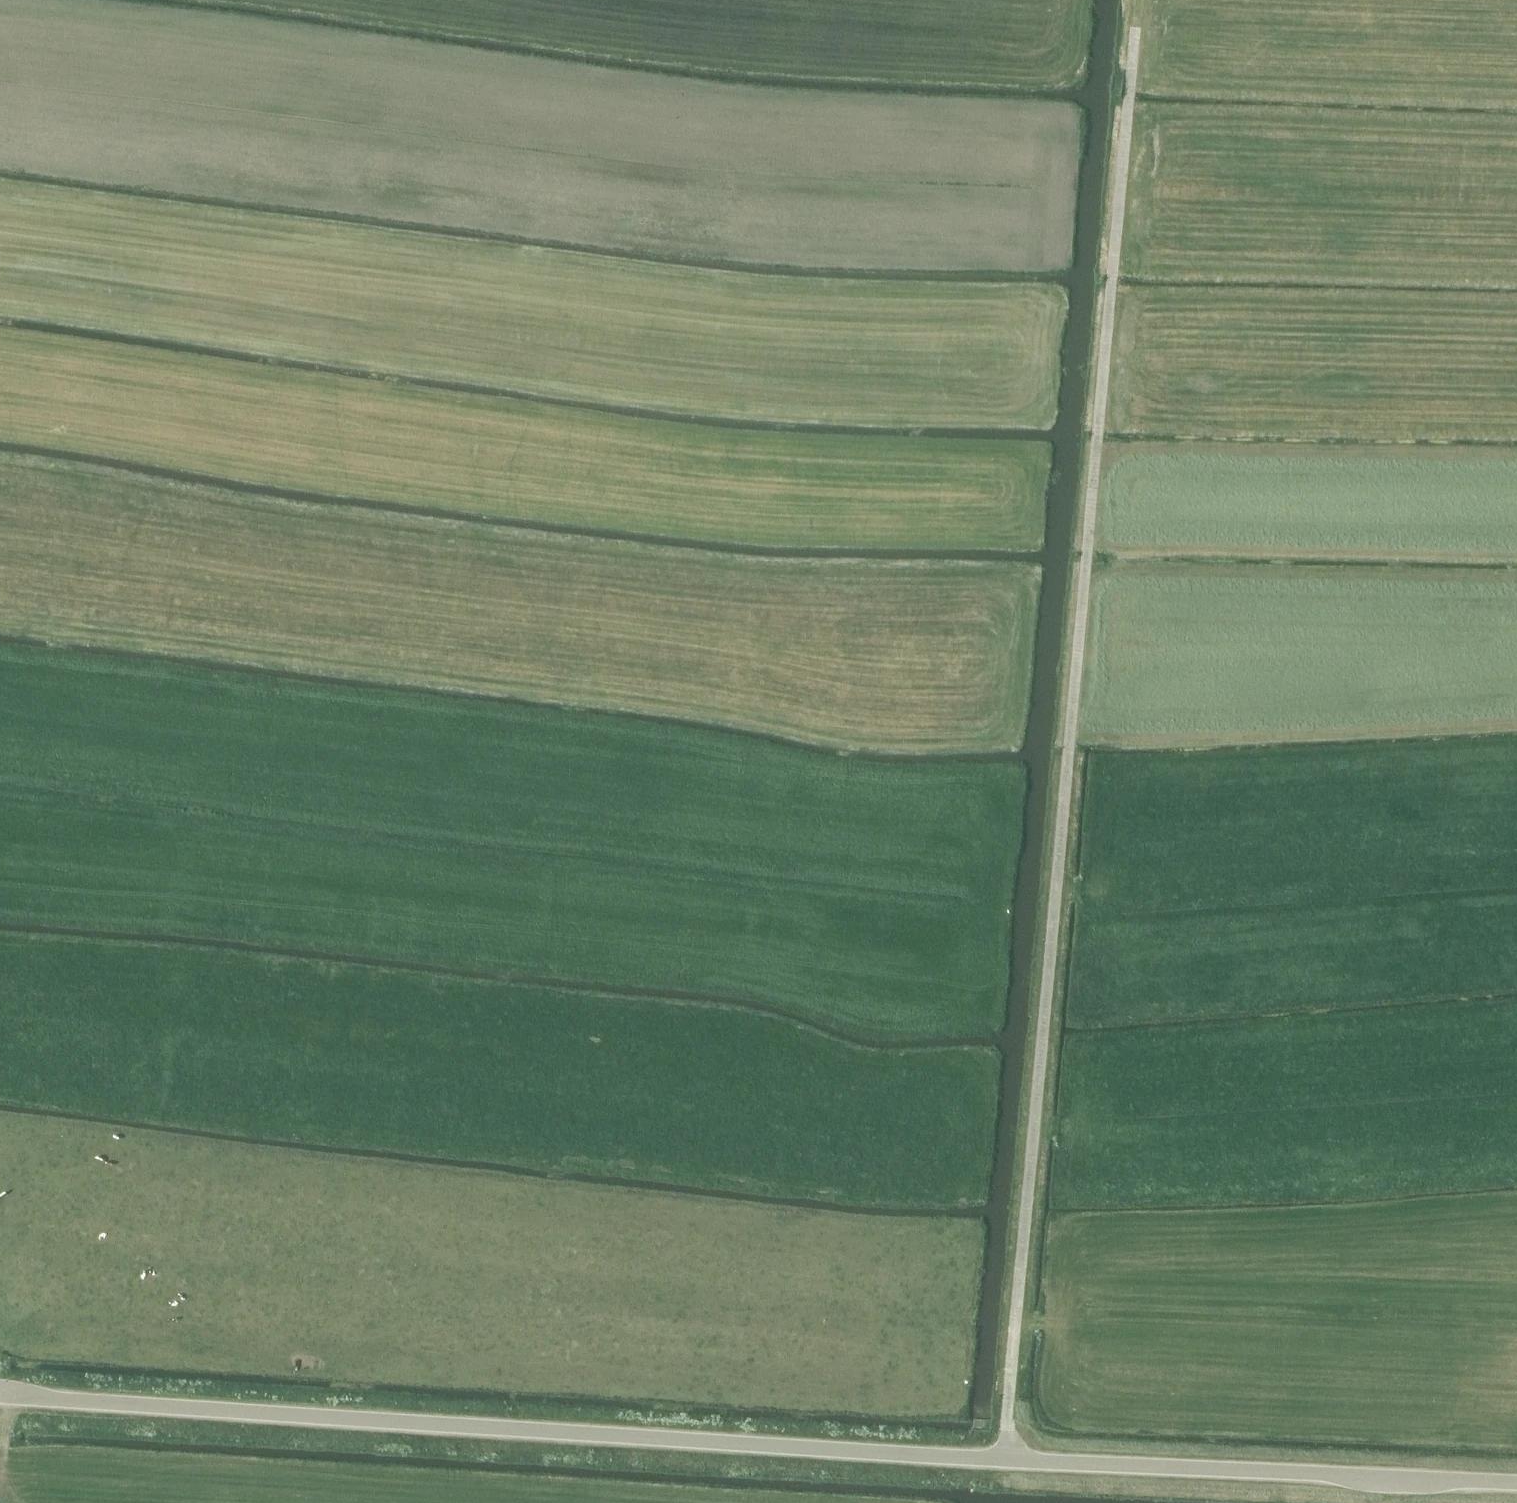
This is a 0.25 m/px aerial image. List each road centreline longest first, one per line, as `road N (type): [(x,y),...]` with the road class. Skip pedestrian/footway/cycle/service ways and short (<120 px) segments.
road 1 (unclassified): [(1516,1480),(1007,1463),(0,1395)]
road 2 (track): [(1007,1463),(1137,27)]

